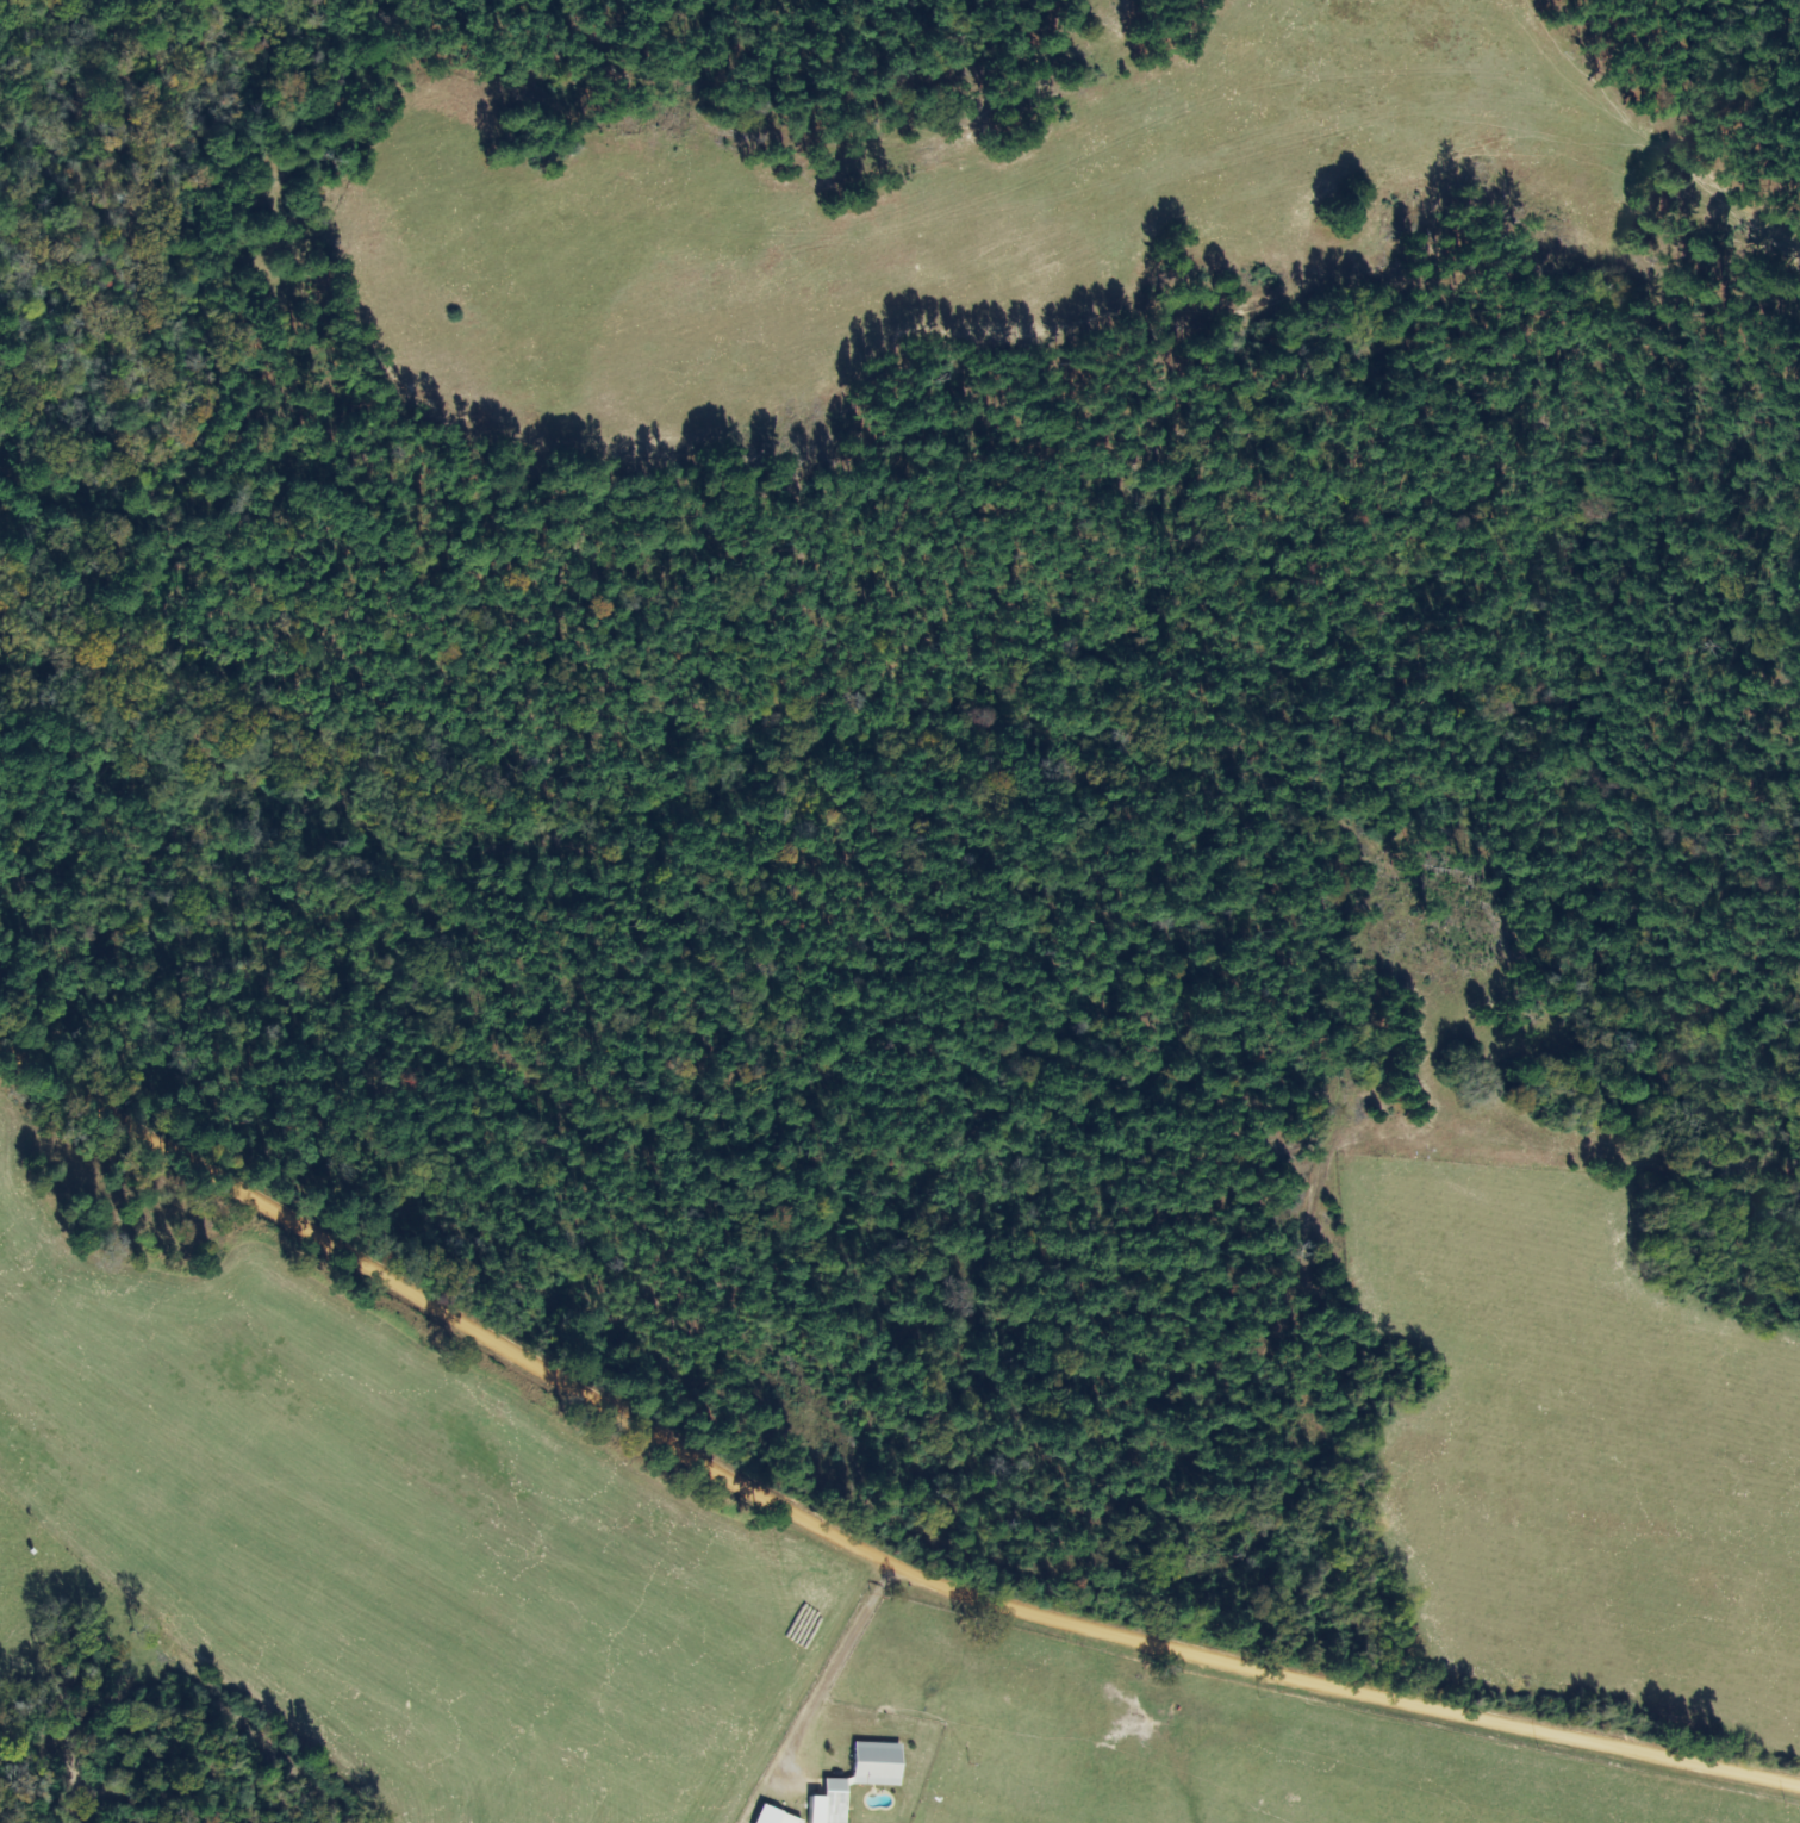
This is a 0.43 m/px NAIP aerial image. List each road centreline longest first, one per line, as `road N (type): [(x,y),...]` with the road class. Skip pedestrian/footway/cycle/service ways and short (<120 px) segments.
road 1 (residential): [(1799,1764),(927,1578),(730,1493),(0,1050)]

